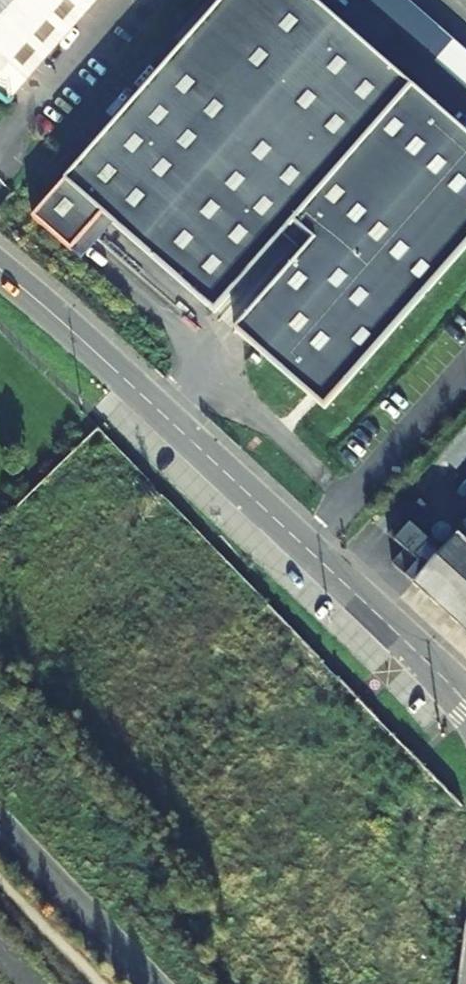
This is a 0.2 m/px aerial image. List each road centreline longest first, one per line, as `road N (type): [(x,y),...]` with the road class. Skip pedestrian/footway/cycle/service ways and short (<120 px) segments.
road 1 (residential): [(465,713),(394,633),(0,271)]

